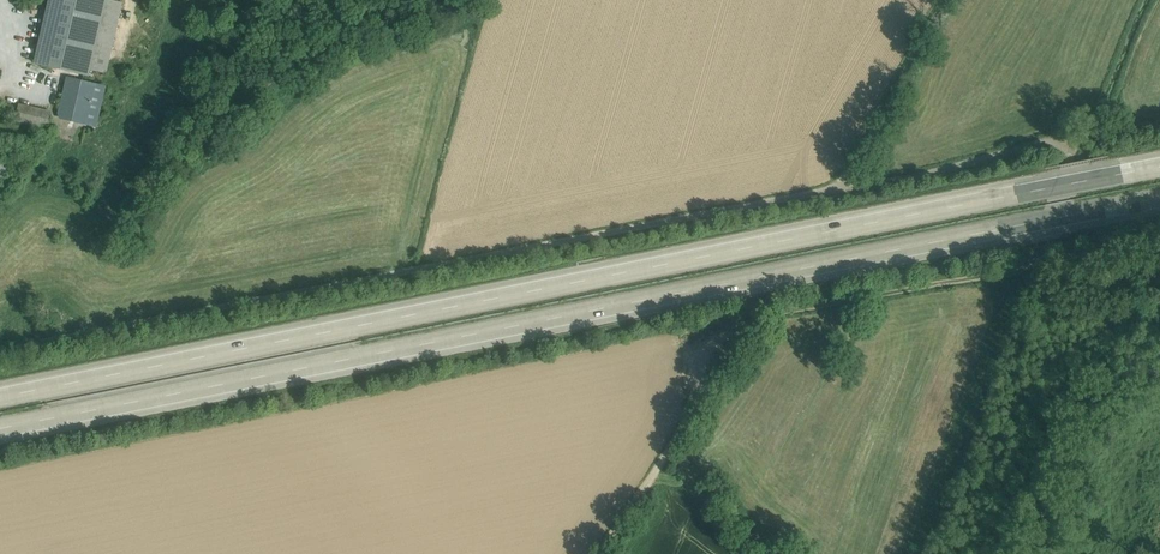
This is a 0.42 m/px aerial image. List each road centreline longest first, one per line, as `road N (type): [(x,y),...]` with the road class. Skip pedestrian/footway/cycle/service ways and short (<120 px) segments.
road 1 (motorway): [(1159,167),(0,398)]
road 2 (motorway): [(0,429),(1159,198)]
road 3 (track): [(0,349),(1065,139)]
road 4 (track): [(599,553),(753,319),(1028,263),(1071,159),(1065,139)]

